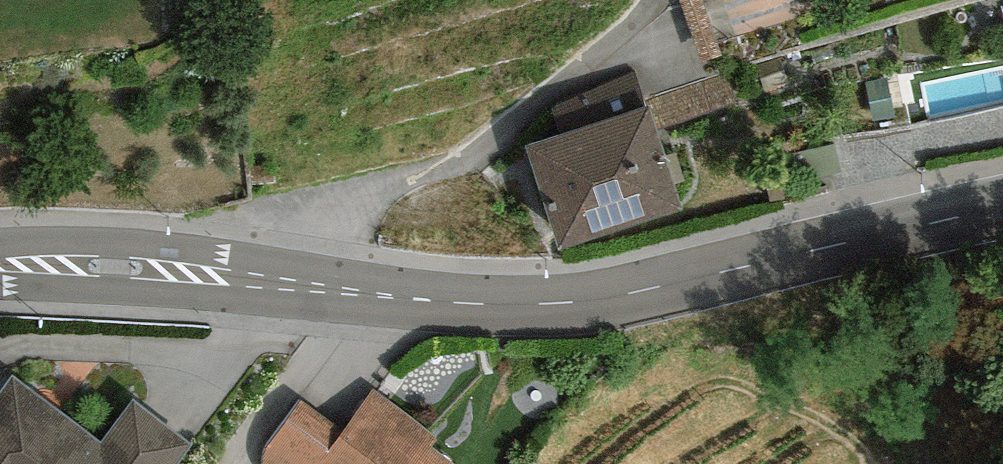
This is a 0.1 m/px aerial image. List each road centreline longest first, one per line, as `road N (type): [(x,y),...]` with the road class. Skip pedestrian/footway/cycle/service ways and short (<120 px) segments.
road 1 (secondary): [(355,292),(567,304),(1002,208)]
road 2 (residential): [(261,279),(294,234),(330,209),(453,167),(495,143),(657,0)]
road 3 (secondary): [(0,264),(261,279)]
road 4 (residential): [(355,292),(235,463)]

